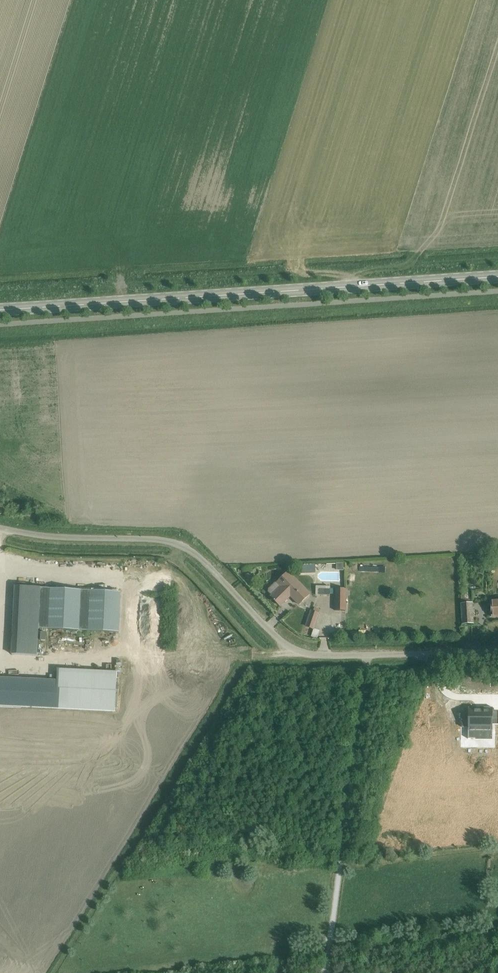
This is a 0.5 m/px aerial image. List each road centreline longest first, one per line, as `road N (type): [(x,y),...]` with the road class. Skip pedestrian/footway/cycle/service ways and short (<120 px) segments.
road 1 (unclassified): [(497,652),(302,653),(177,544),(0,528)]
road 2 (secondary): [(497,276),(0,310)]

